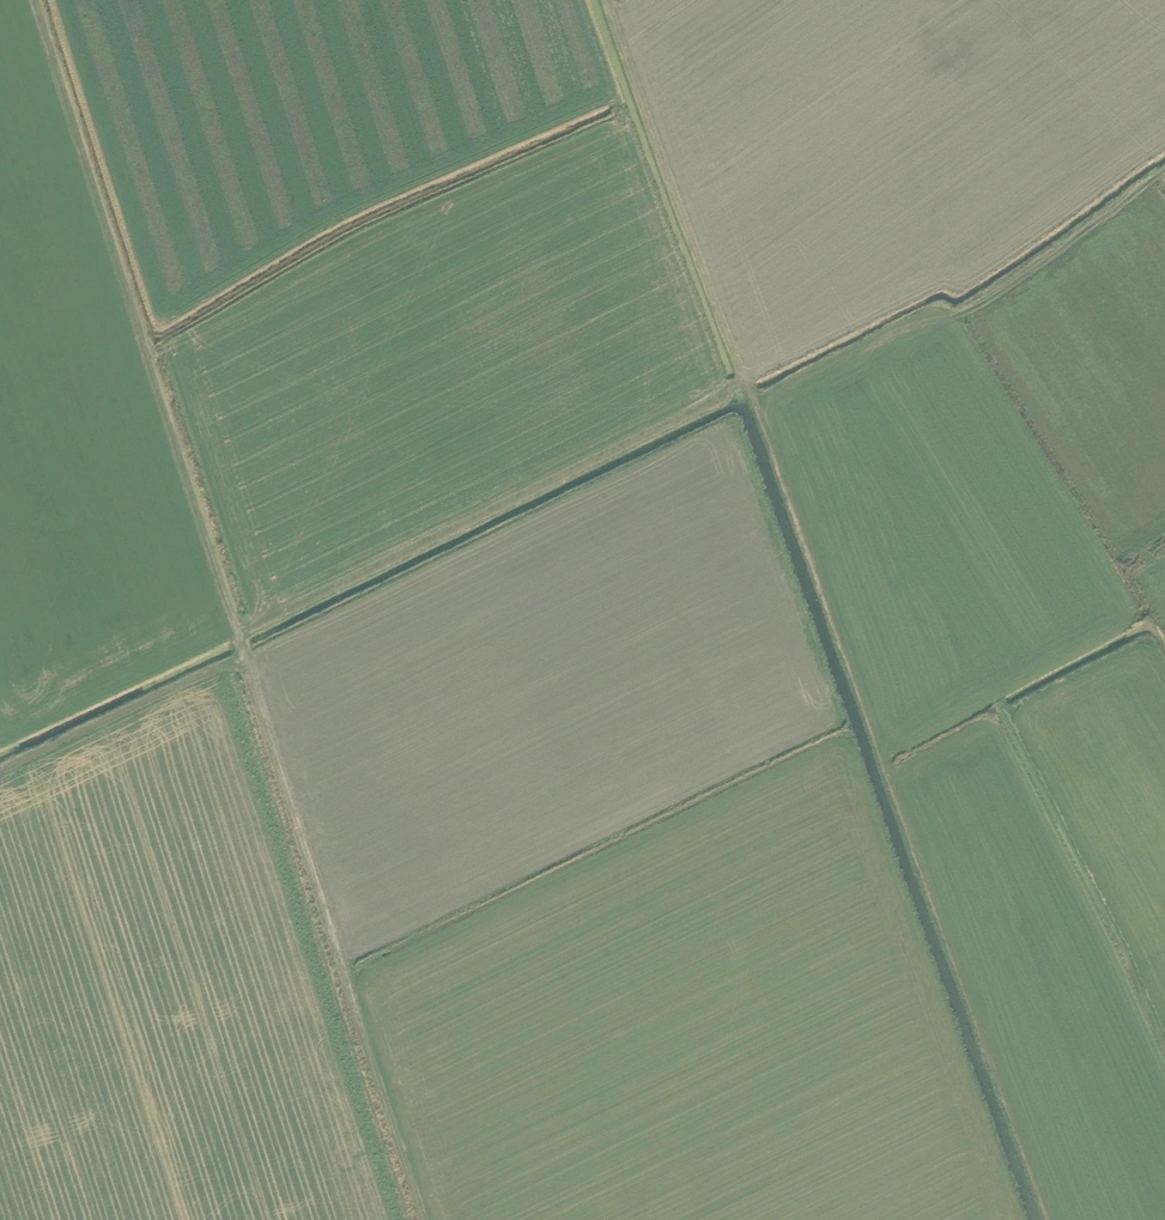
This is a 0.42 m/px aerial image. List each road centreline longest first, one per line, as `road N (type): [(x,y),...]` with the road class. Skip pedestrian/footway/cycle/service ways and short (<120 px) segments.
road 1 (track): [(33,0),(426,1219)]
road 2 (track): [(745,384),(606,0)]

